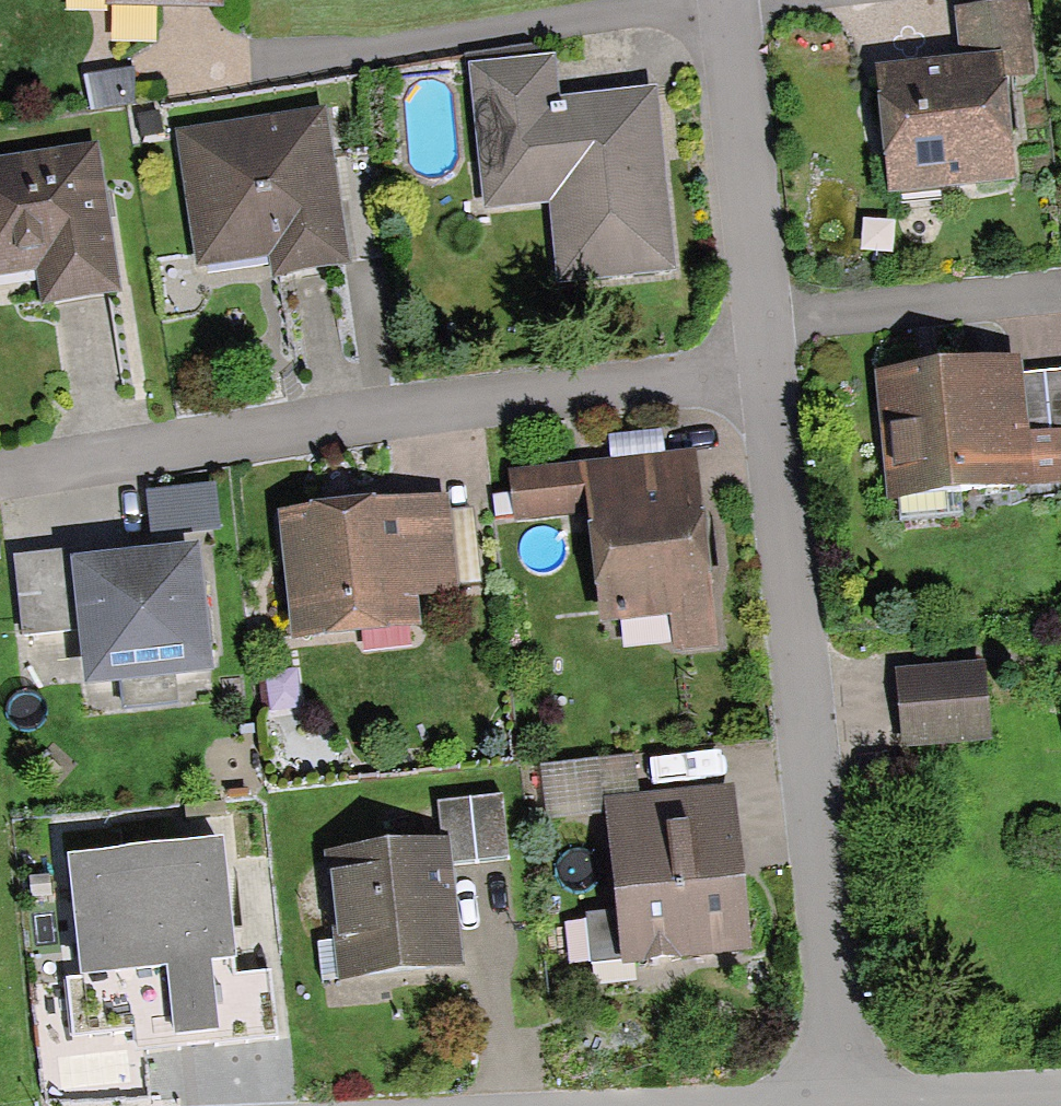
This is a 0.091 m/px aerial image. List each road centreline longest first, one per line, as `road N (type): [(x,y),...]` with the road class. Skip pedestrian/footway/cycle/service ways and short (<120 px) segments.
road 1 (residential): [(764,372),(384,416),(0,477)]
road 2 (residential): [(839,1102),(764,372)]
road 3 (residential): [(764,372),(725,0)]
road 4 (residential): [(1060,1095),(839,1102)]

